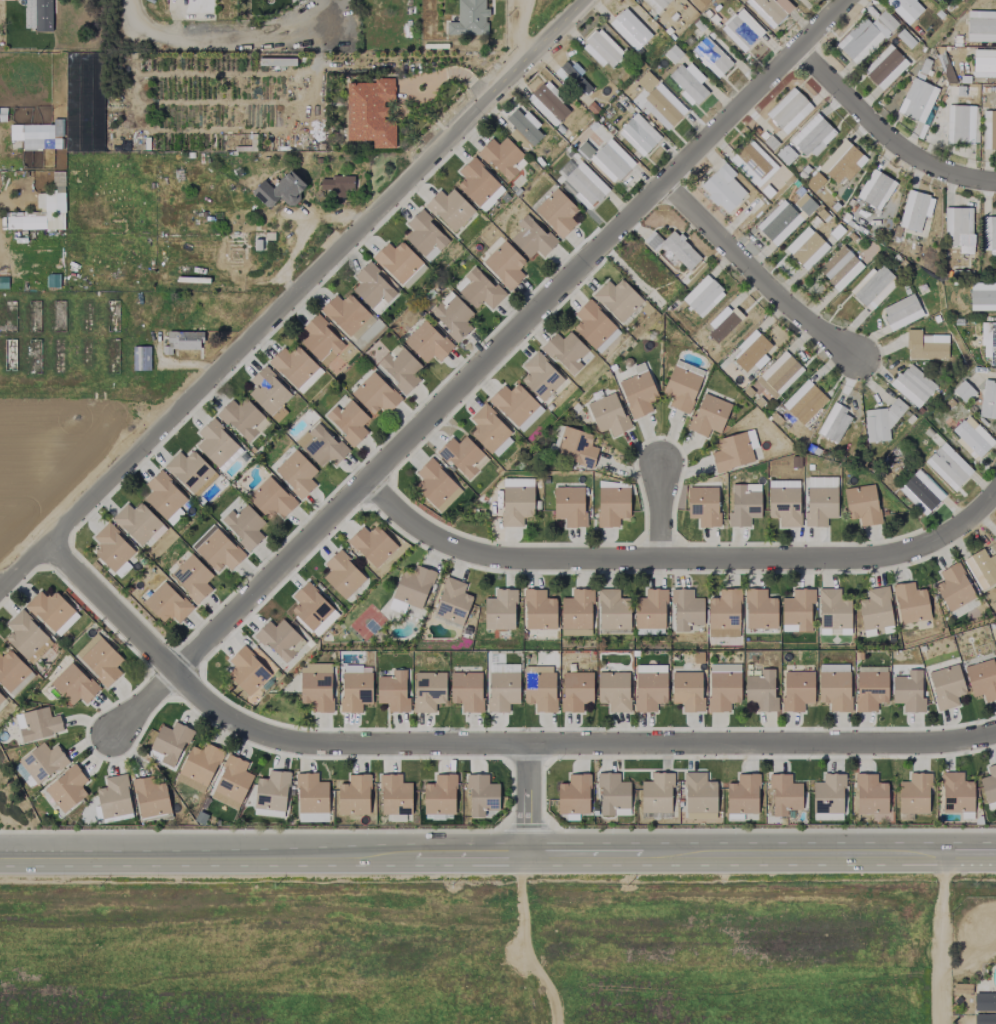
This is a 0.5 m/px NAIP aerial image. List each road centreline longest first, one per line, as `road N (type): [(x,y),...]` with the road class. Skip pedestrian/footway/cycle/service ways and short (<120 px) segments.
road 1 (residential): [(106,740),(849,0)]
road 2 (residential): [(47,543),(213,710),(296,744),(906,743),(995,731)]
road 3 (secondary): [(995,855),(0,859)]
road 4 (residential): [(0,590),(586,0)]
road 5 (residential): [(365,482),(445,544),(496,559),(865,558),(935,539),(995,489)]
road 6 (residential): [(852,356),(661,185)]
road 7 (residential): [(995,181),(962,180),(890,142),(799,51)]
road 8 (residential): [(132,39),(319,34)]
road 9 (residential): [(939,1023),(943,854)]

